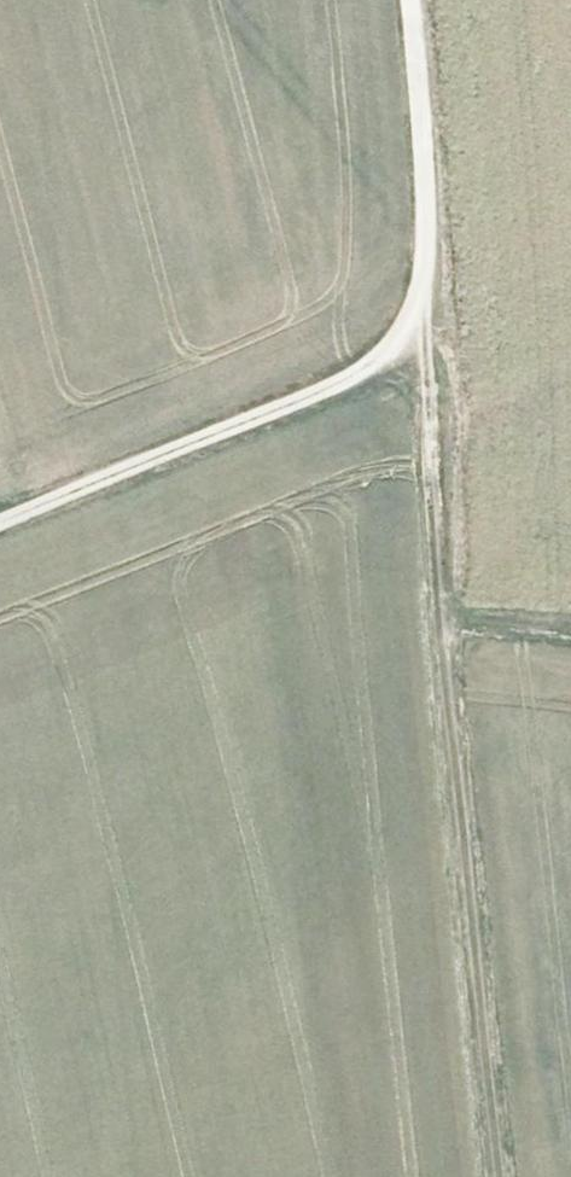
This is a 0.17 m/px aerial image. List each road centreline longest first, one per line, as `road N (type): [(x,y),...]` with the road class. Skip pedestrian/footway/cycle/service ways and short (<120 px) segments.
road 1 (track): [(405,0),(424,225),(409,337),(386,362),(298,409),(0,526)]
road 2 (track): [(507,1176),(442,619)]
road 3 (track): [(442,619),(418,311)]
road 4 (track): [(442,619),(570,636)]

